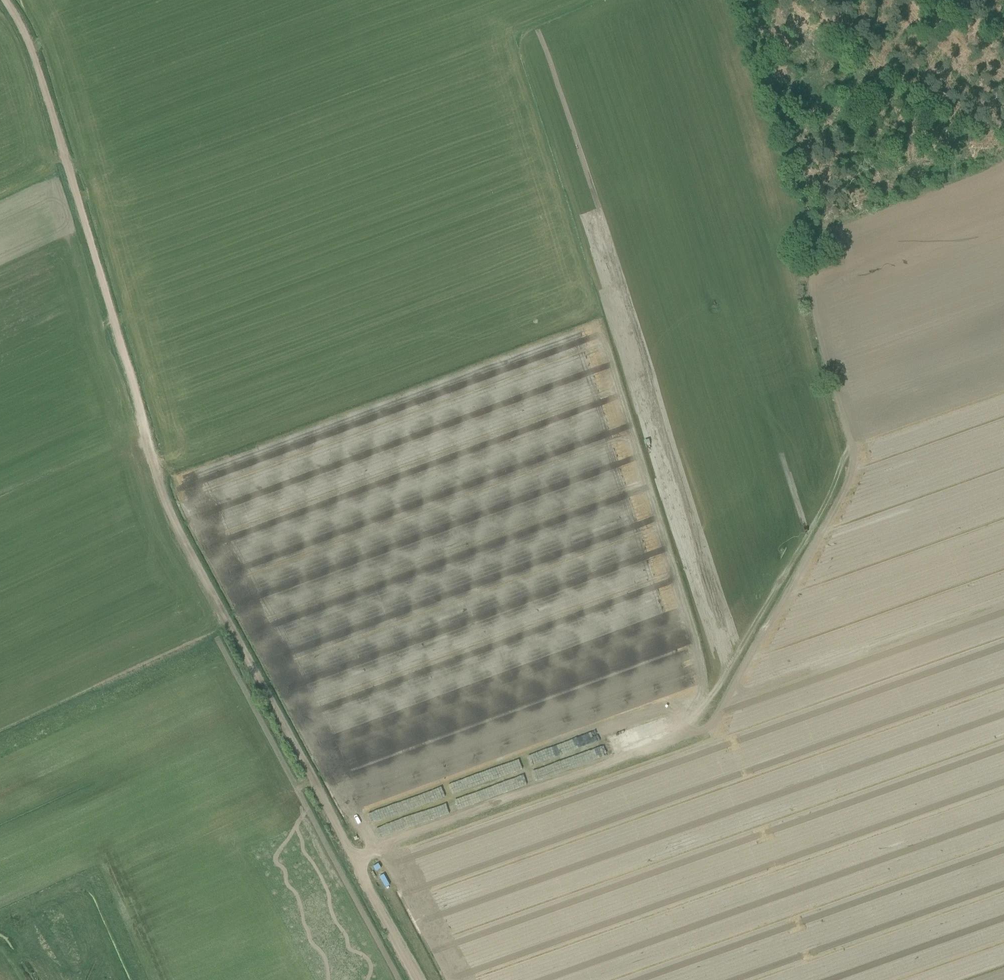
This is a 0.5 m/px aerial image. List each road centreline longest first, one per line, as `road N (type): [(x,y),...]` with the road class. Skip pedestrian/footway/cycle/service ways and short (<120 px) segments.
road 1 (track): [(417,979),(179,532),(28,43),(2,0)]
road 2 (track): [(803,287),(837,389),(847,466),(689,727),(679,738),(352,859)]

